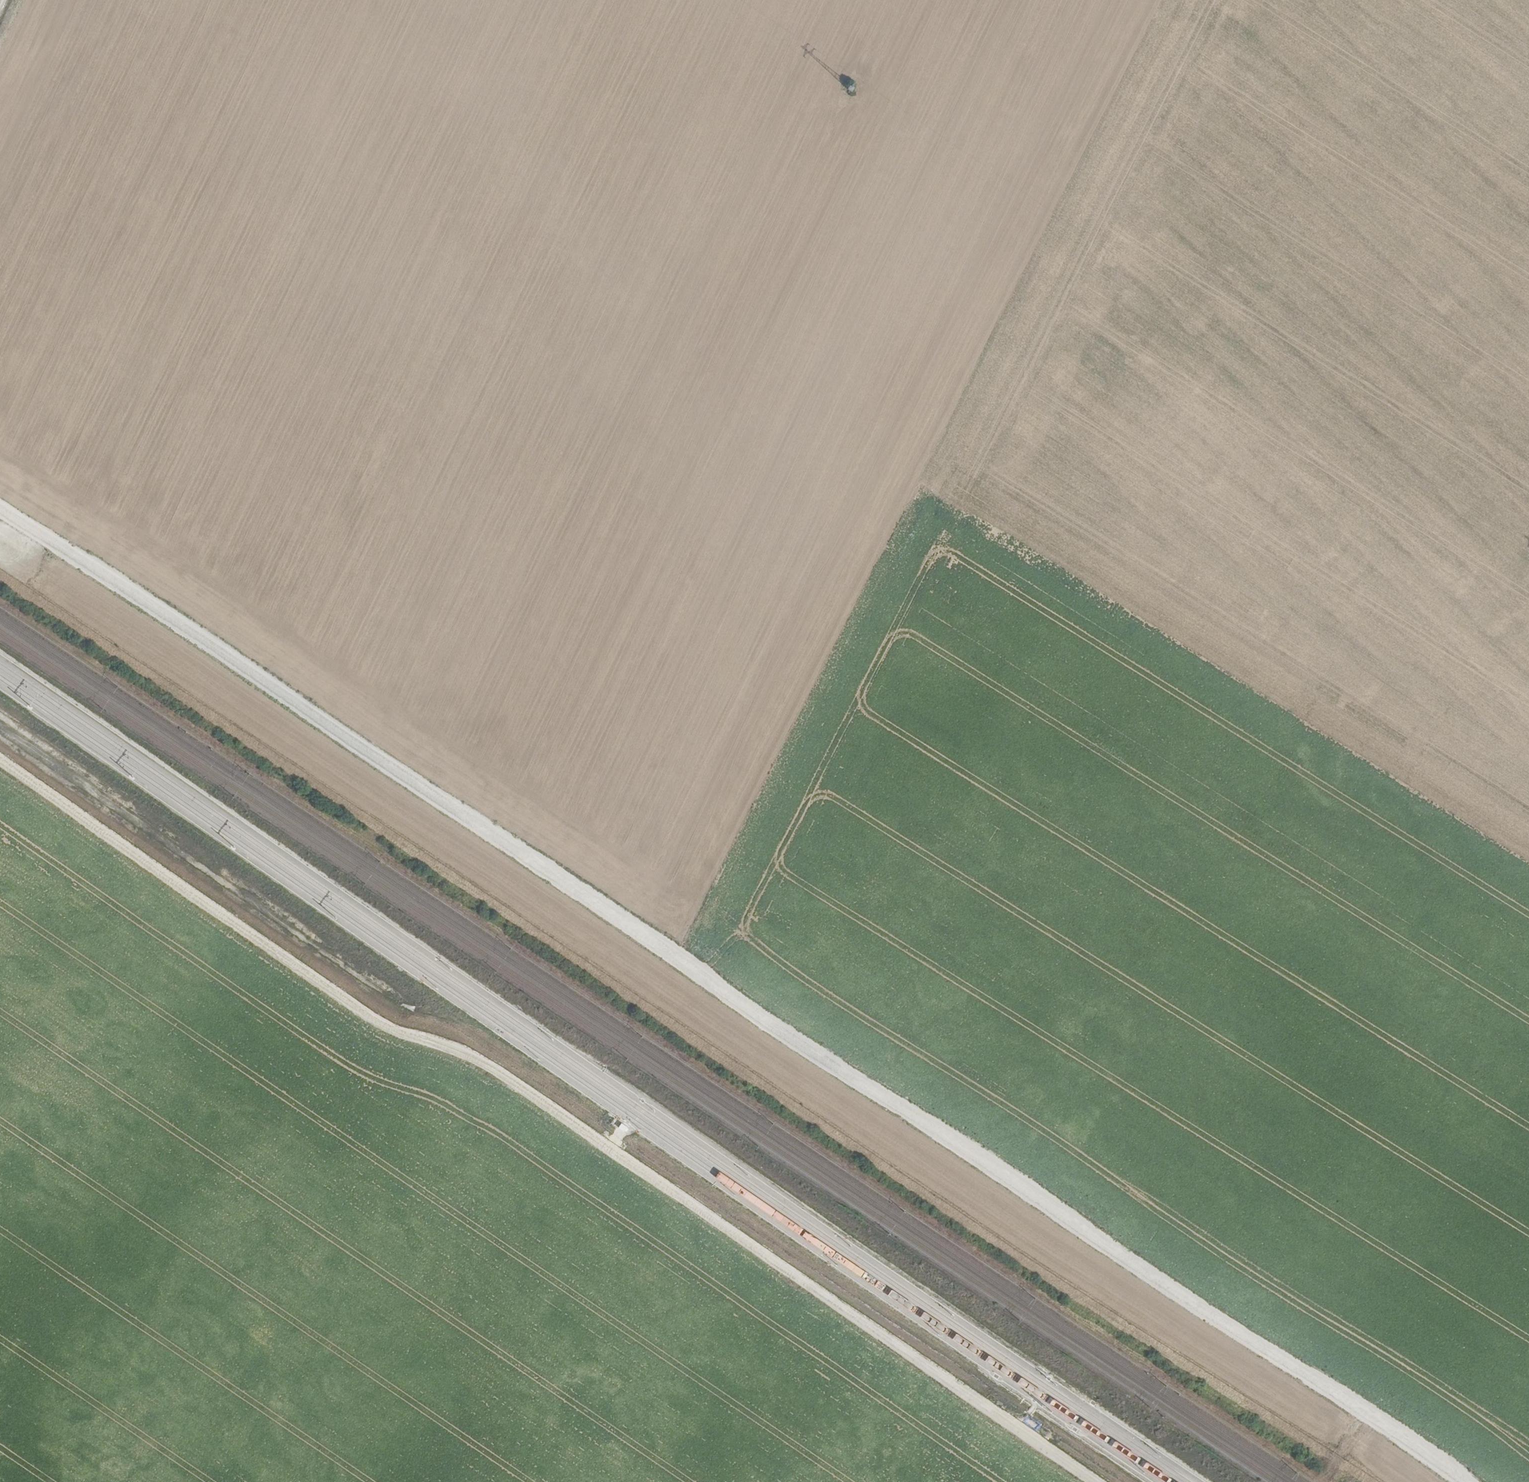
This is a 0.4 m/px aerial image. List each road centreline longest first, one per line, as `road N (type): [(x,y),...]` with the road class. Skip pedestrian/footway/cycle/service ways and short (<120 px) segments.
road 1 (track): [(0,514),(1453,1481)]
road 2 (track): [(1094,1481),(479,1059),(381,1027),(0,760)]

